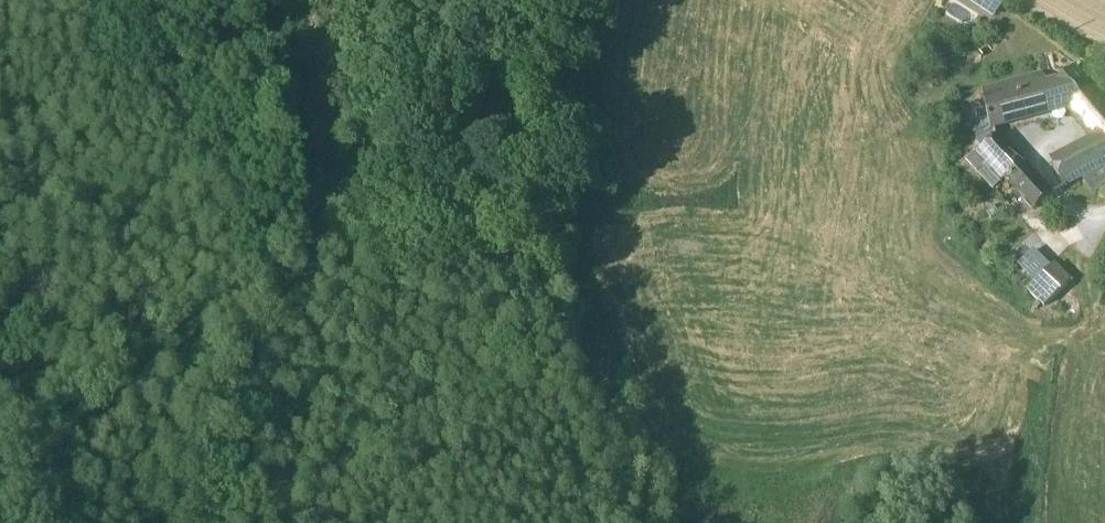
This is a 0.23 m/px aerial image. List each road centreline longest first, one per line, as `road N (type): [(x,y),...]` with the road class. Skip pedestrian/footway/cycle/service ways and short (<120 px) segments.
road 1 (track): [(207,522),(285,198),(282,103)]

